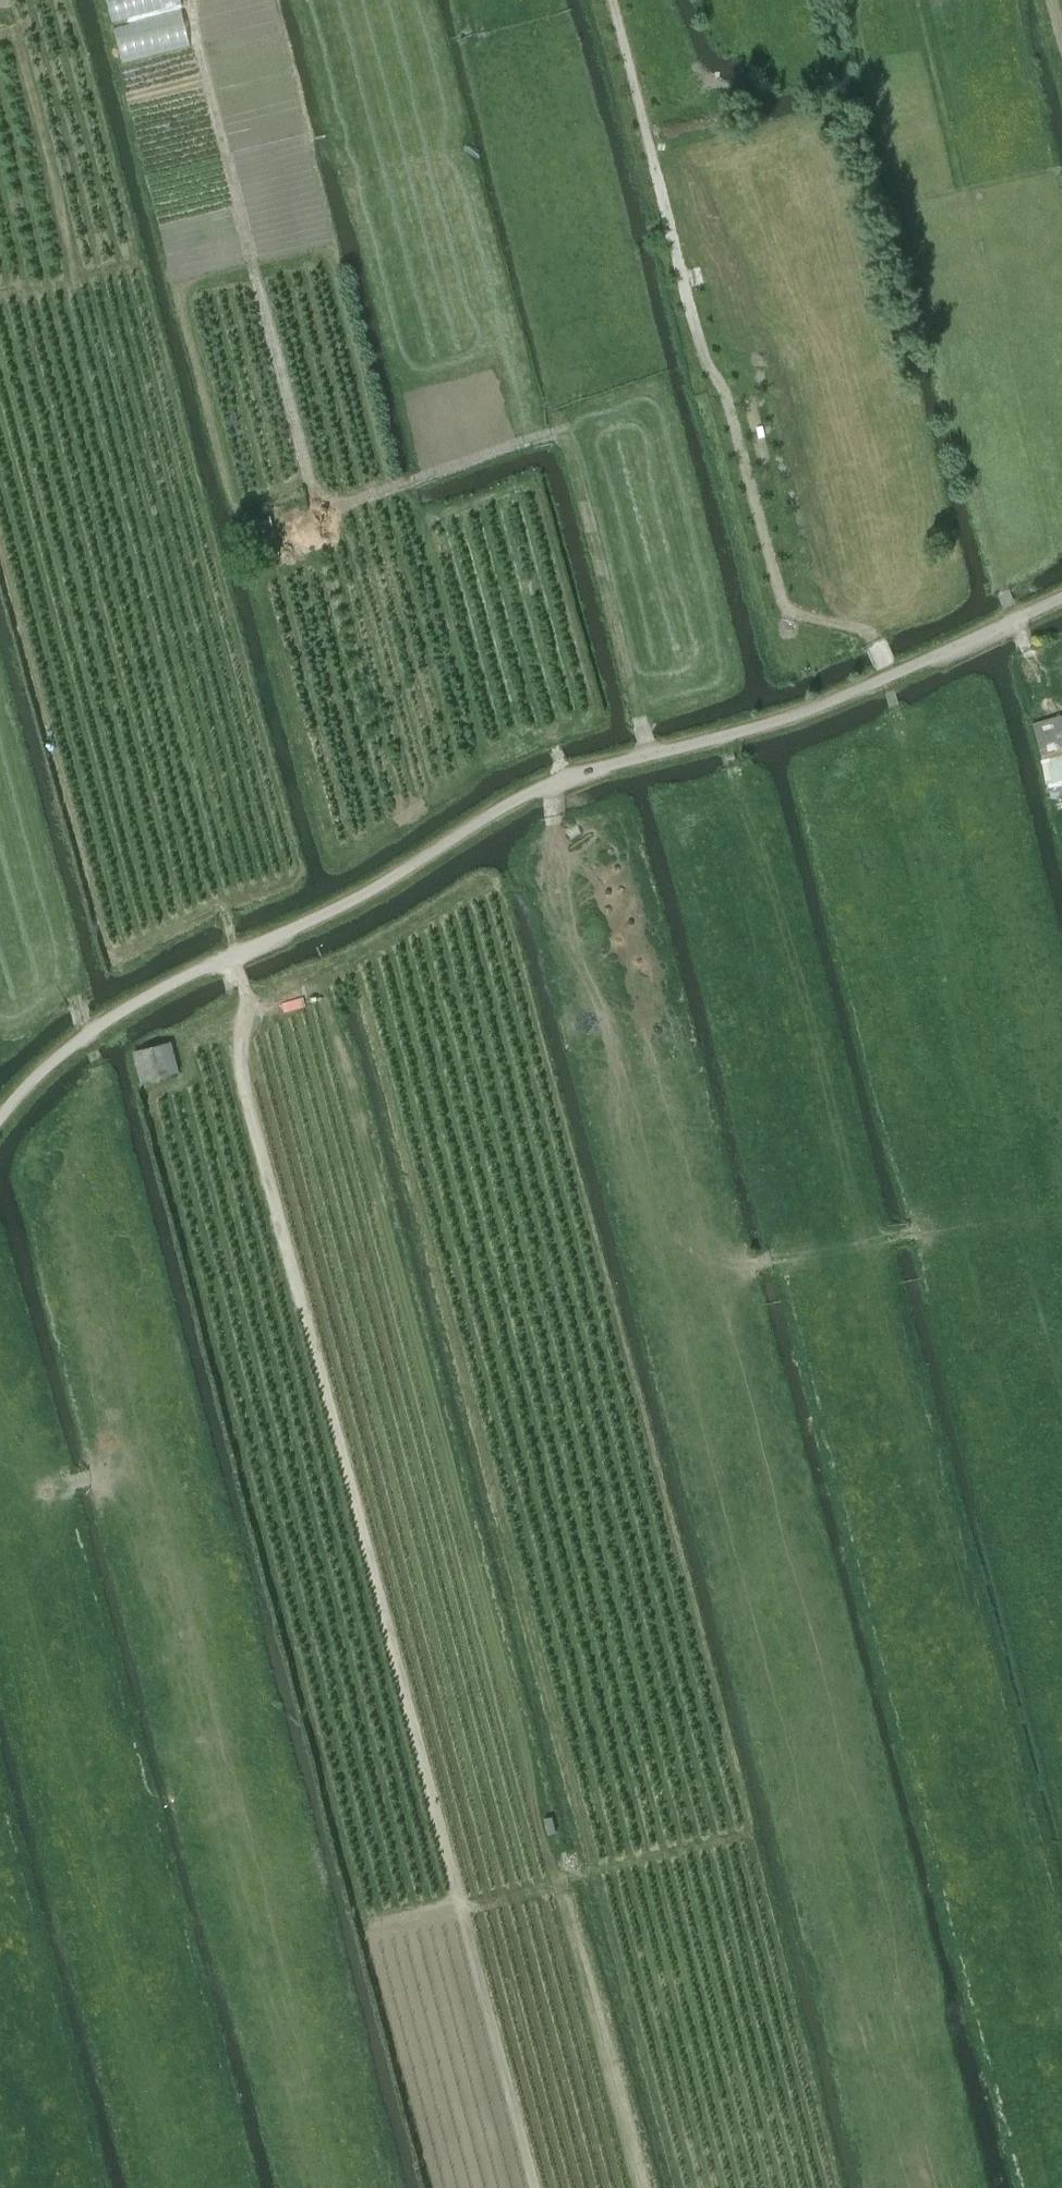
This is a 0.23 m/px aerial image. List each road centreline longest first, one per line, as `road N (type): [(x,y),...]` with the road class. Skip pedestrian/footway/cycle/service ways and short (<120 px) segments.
road 1 (track): [(648,756),(562,437),(325,516),(299,456),(191,21)]

